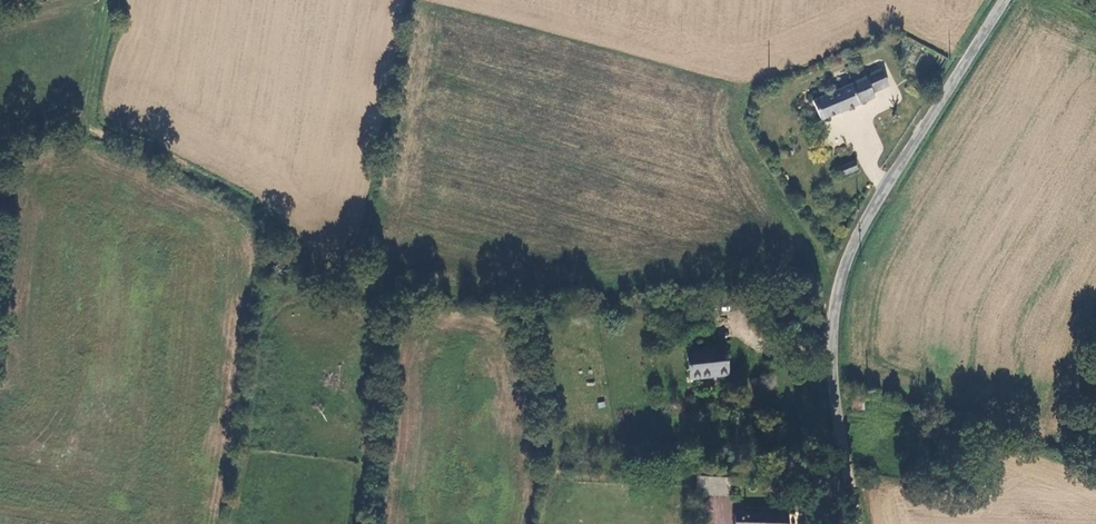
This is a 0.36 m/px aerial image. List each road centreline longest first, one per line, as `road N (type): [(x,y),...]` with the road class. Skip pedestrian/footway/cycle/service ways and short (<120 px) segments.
road 1 (unclassified): [(1003,0),(842,268),(830,332),(856,523)]
road 2 (track): [(232,523),(252,430),(257,348),(268,322),(311,299)]

